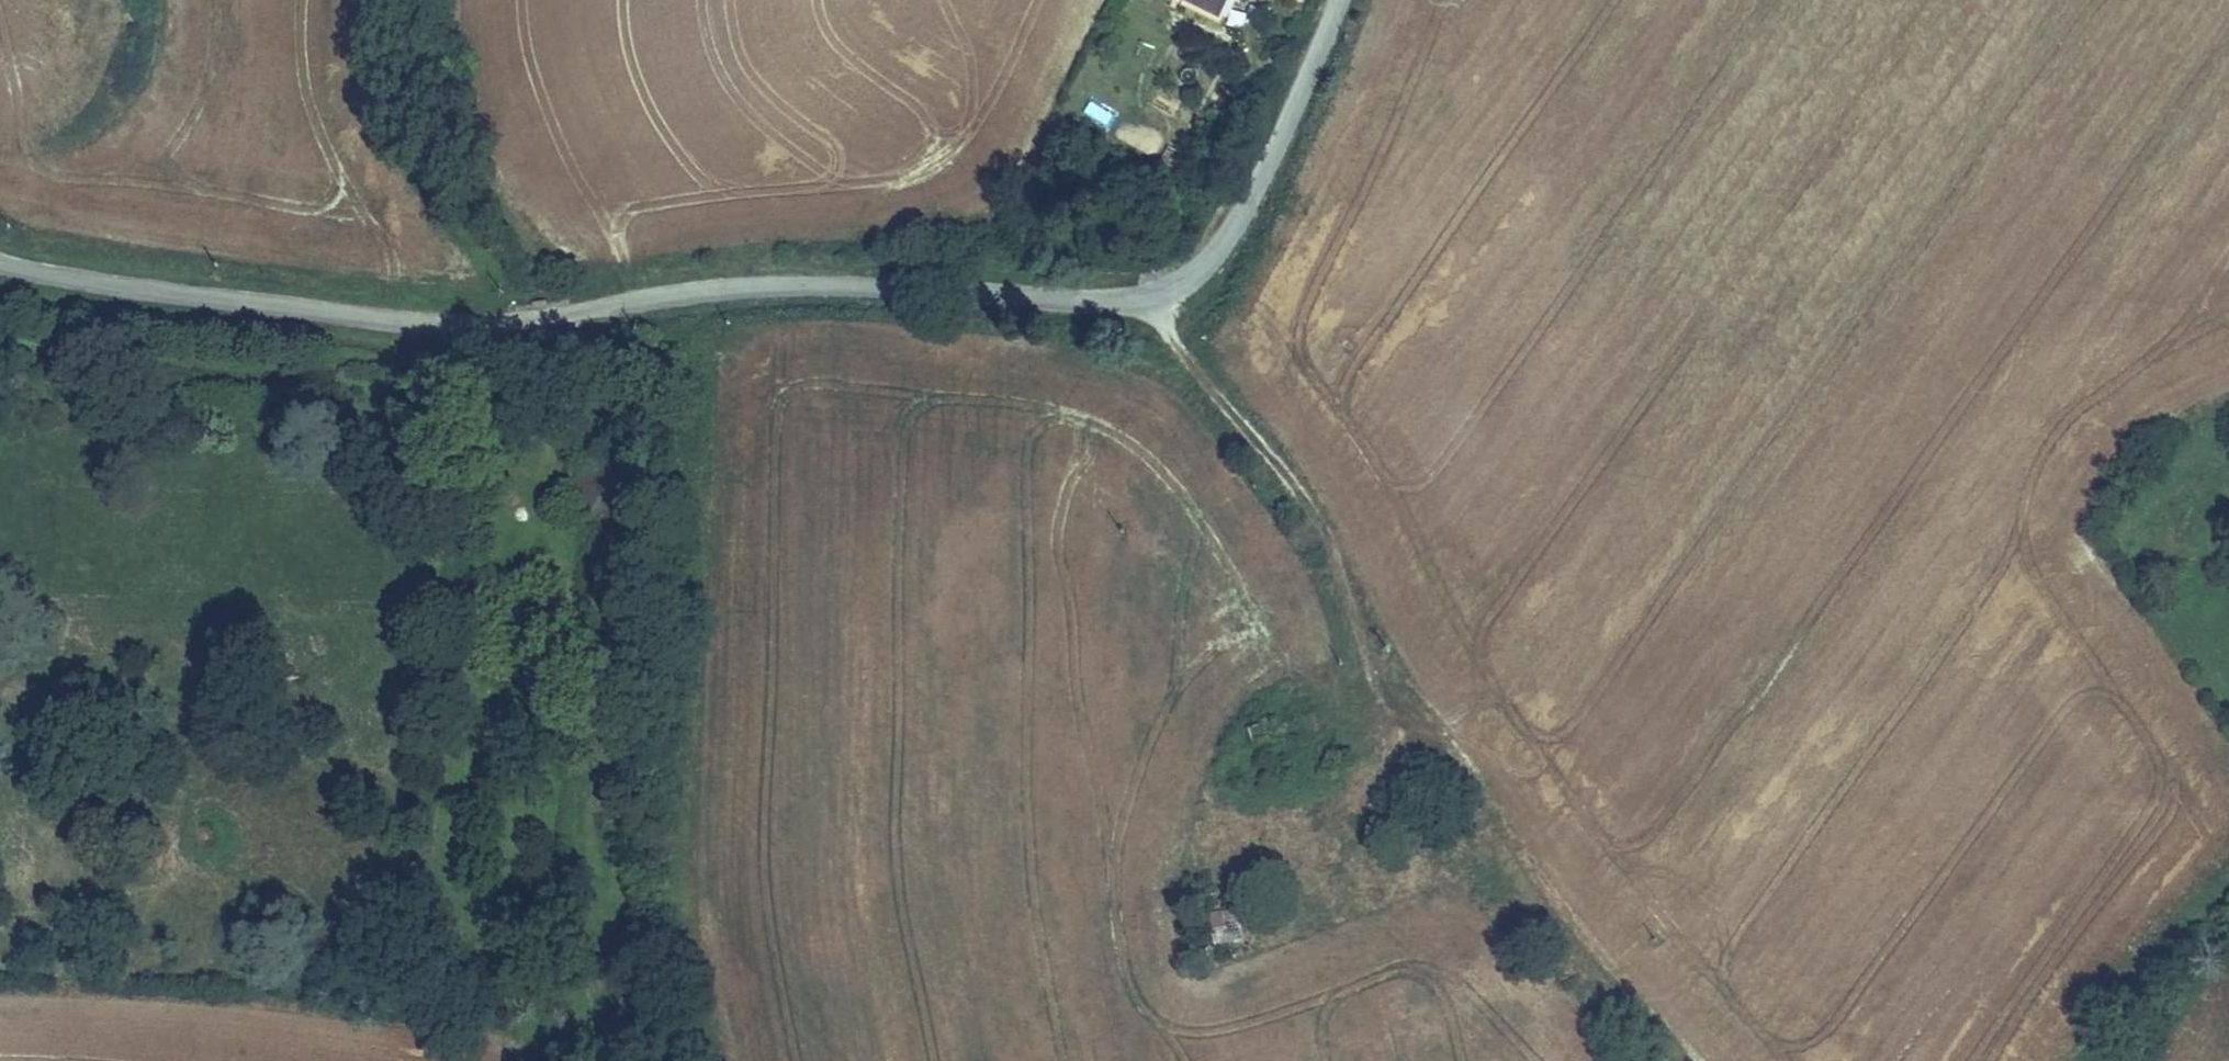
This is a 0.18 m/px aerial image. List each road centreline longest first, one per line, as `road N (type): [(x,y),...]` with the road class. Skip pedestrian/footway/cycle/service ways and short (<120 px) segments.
road 1 (tertiary): [(0,258),(343,311),(507,324),(716,287),(1161,294),(1217,250),(1258,187),(1342,0)]

